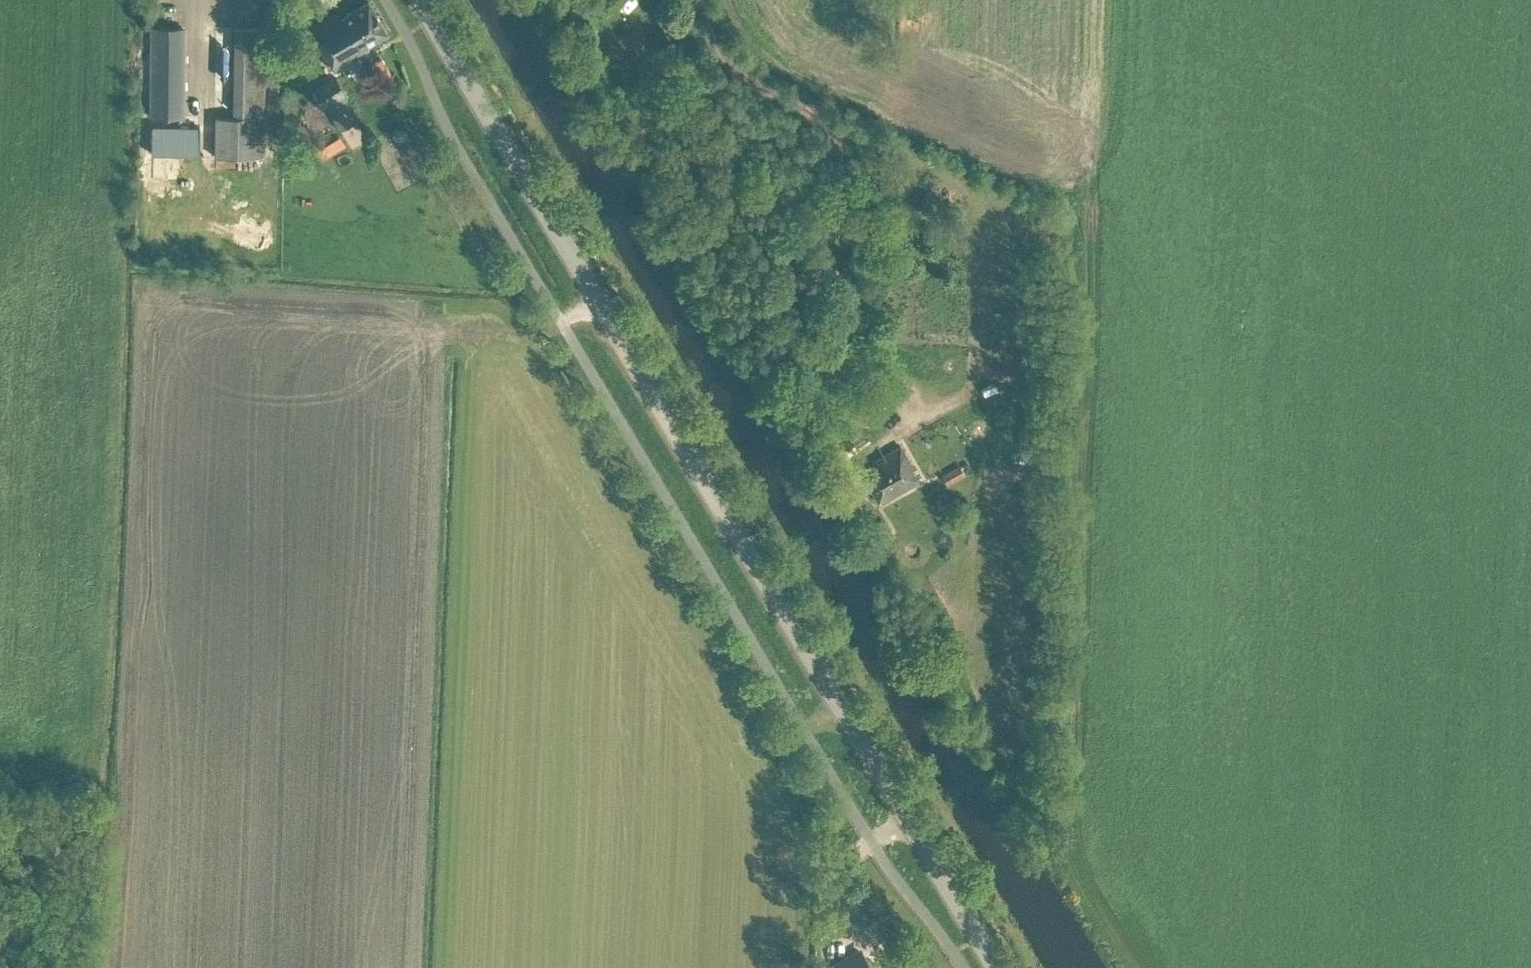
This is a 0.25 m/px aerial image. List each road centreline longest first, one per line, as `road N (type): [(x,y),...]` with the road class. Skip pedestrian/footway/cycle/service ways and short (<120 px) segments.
road 1 (tertiary): [(997,967),(420,0)]
road 2 (track): [(706,0),(713,31),(752,80),(919,158),(973,198),(981,234),(973,386)]

